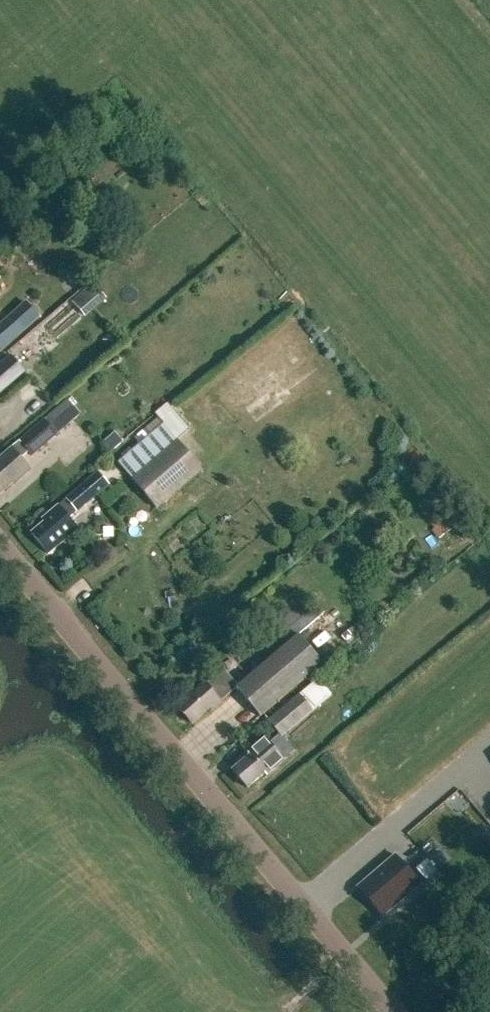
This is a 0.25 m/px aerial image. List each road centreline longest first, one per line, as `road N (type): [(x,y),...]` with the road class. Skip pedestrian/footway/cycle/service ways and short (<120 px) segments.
road 1 (unclassified): [(391,1011),(0,549)]

